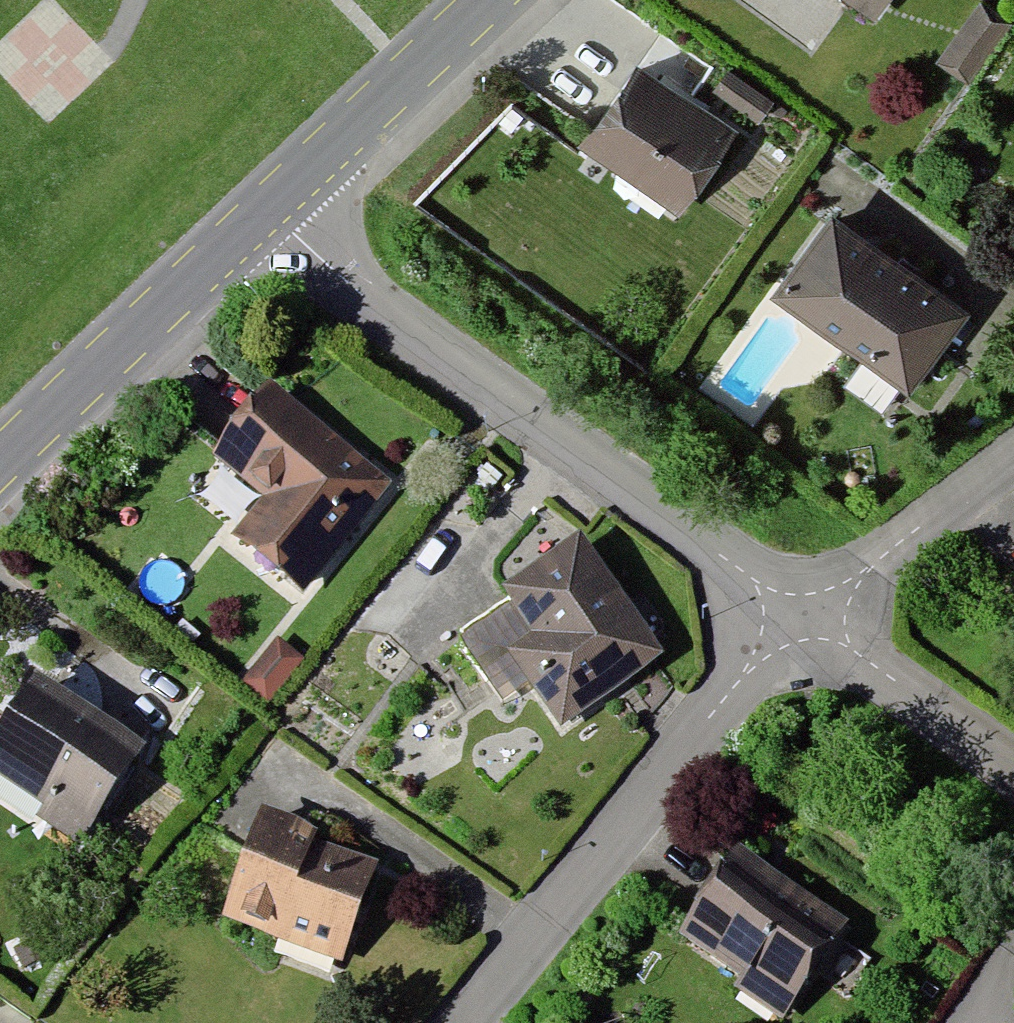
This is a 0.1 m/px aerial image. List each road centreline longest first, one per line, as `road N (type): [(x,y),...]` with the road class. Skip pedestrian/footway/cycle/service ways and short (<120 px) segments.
road 1 (residential): [(267,212),(808,620)]
road 2 (residential): [(471,1022),(808,620)]
road 3 (tertiary): [(267,212),(0,470)]
road 4 (tertiary): [(490,0),(267,212)]
road 5 (residential): [(808,620),(1013,448)]
road 6 (residential): [(808,620),(1013,770)]

